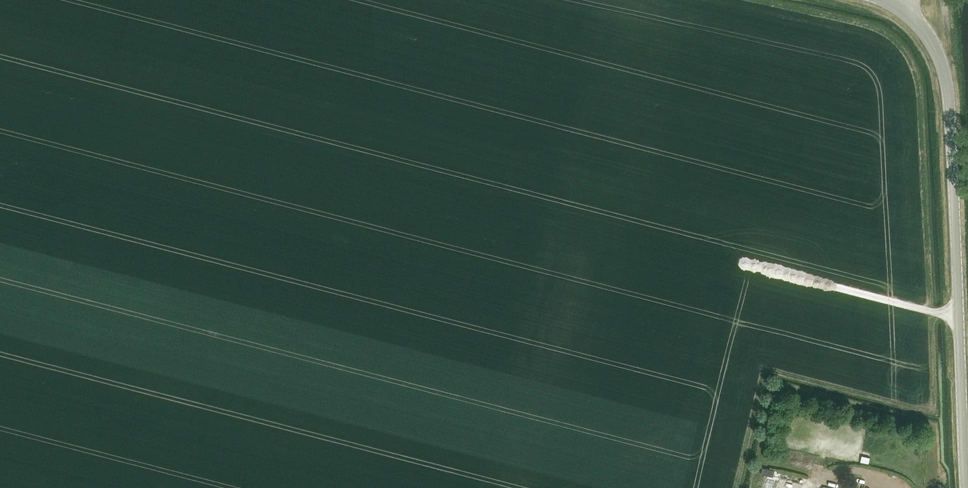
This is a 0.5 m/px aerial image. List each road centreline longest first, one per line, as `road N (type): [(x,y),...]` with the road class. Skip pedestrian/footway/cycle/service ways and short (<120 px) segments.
road 1 (tertiary): [(966,487),(949,94),(935,52),(902,10)]

